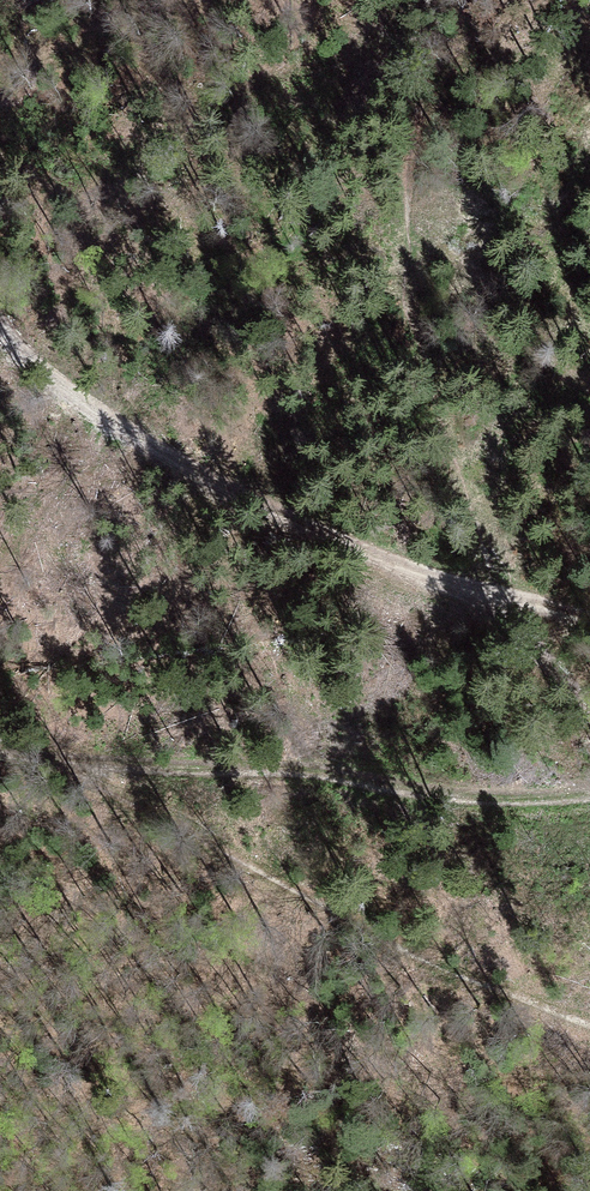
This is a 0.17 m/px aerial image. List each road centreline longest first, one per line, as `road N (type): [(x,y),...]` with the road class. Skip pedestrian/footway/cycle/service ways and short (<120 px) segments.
road 1 (track): [(589,693),(473,498),(435,389),(413,297),(414,154),(440,0)]
road 2 (track): [(0,299),(16,365),(101,441),(432,592),(589,632)]

